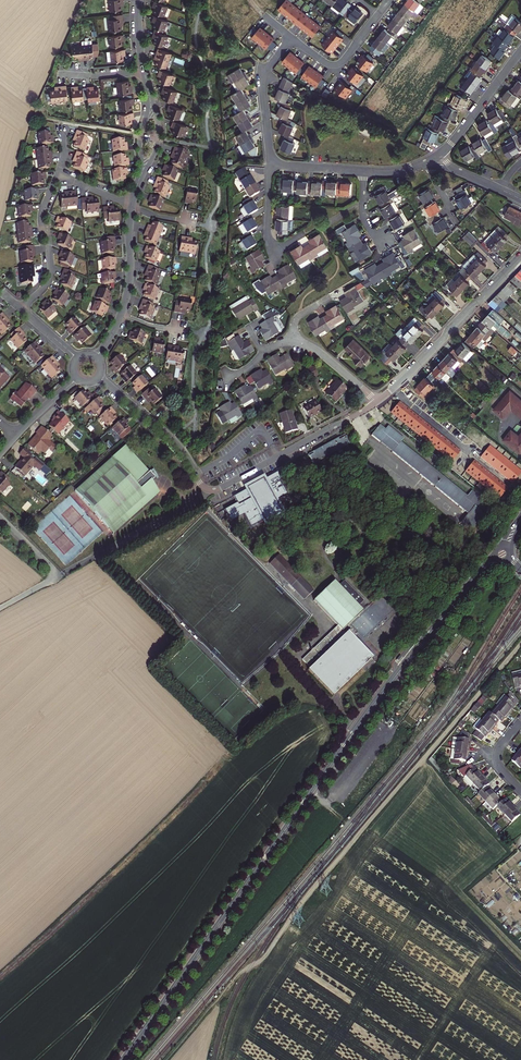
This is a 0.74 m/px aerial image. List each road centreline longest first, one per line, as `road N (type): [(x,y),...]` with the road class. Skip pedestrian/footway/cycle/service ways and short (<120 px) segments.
road 1 (track): [(520,649),(307,895),(268,953),(237,977)]
road 2 (tertiary): [(478,575),(261,865)]
road 3 (residential): [(99,377),(177,445),(213,490),(377,402)]
road 4 (tertiary): [(123,1059),(261,865)]
road 5 (residential): [(394,388),(520,258)]
road 6 (residential): [(57,173),(41,219),(51,277),(21,309)]
road 7 (residential): [(270,165),(262,79),(291,37)]
road 8 (residential): [(291,37),(338,64),(390,0)]
road 9 (residential): [(520,50),(440,154)]
road 10 (residential): [(306,234),(275,252),(267,230),(270,165)]

